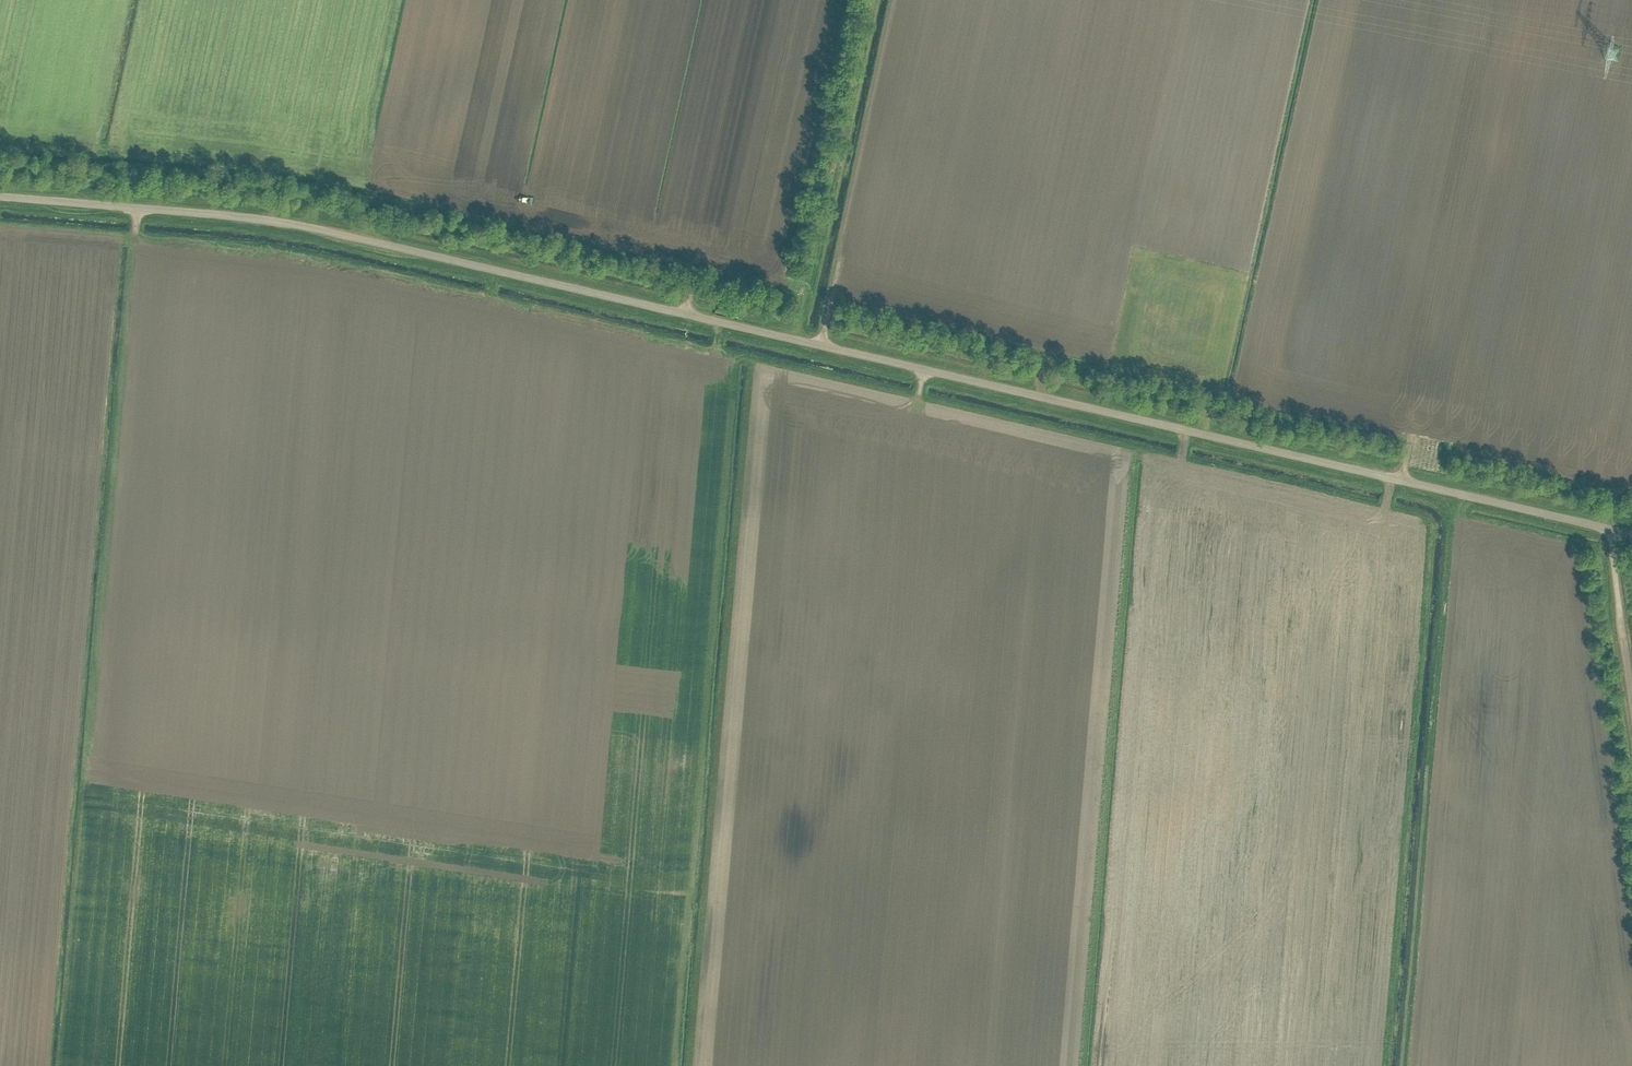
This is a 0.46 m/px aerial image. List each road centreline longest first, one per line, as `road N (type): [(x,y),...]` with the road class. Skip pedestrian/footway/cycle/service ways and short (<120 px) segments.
road 1 (unclassified): [(1631,534),(282,222),(0,197)]
road 2 (track): [(1614,530),(1631,689)]

